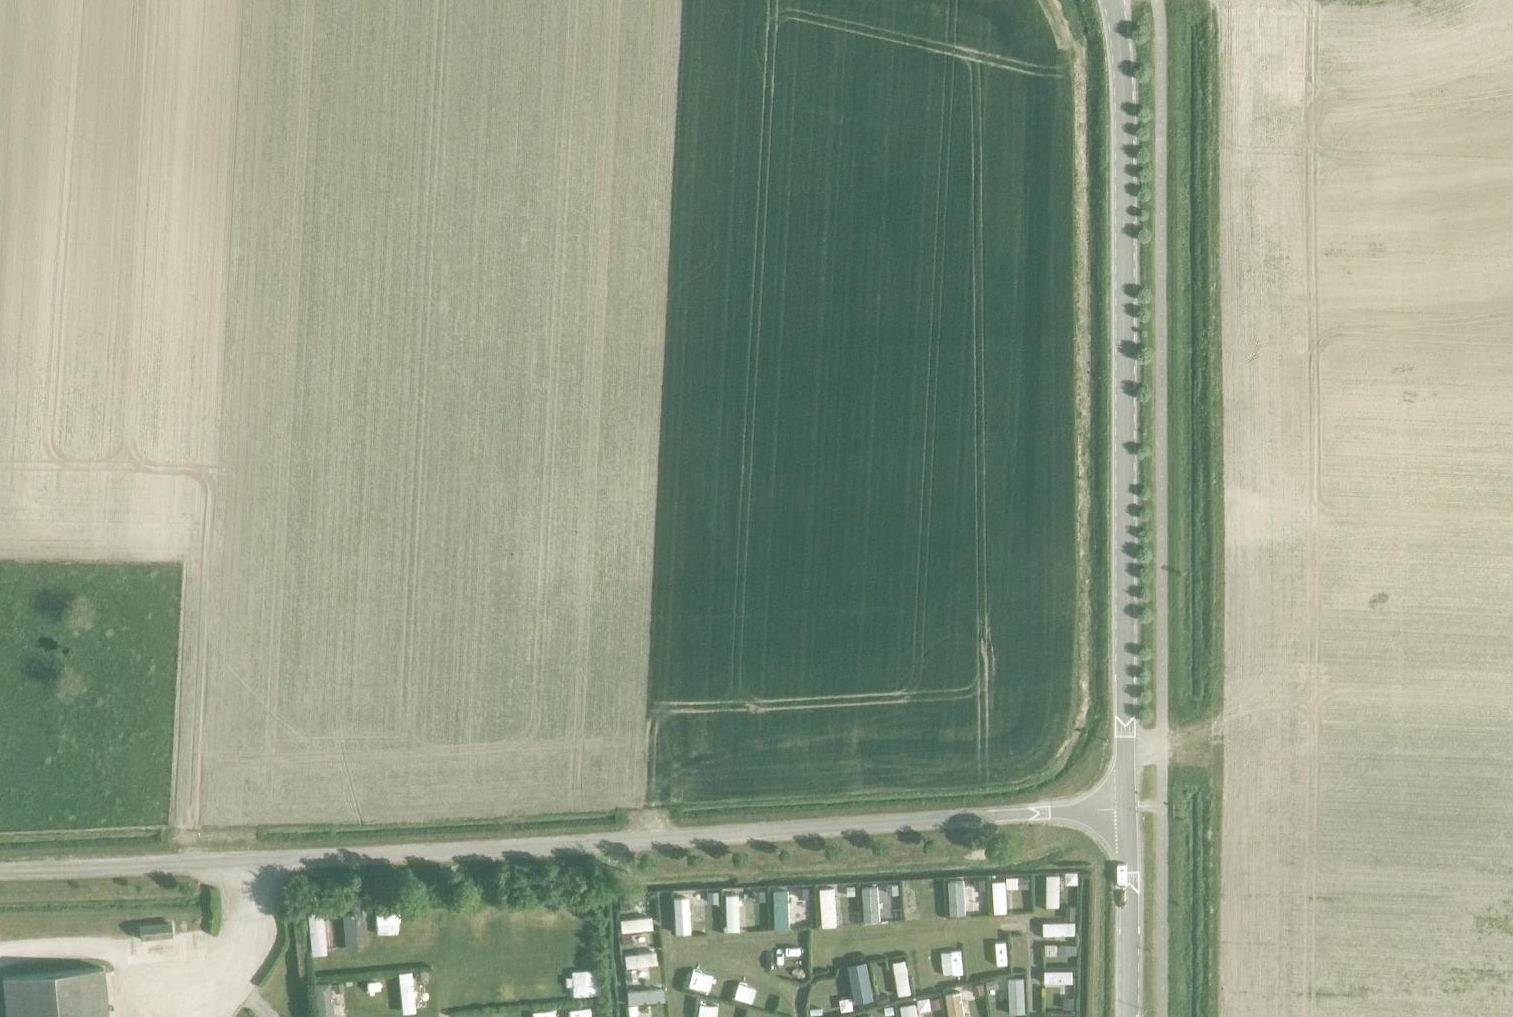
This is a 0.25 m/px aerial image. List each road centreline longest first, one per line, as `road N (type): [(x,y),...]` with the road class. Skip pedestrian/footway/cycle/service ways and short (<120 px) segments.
road 1 (unclassified): [(0,870),(584,849),(1126,809)]
road 2 (tertiary): [(1126,809),(1127,117),(1112,0)]
road 3 (tertiary): [(1127,1016),(1126,809)]

